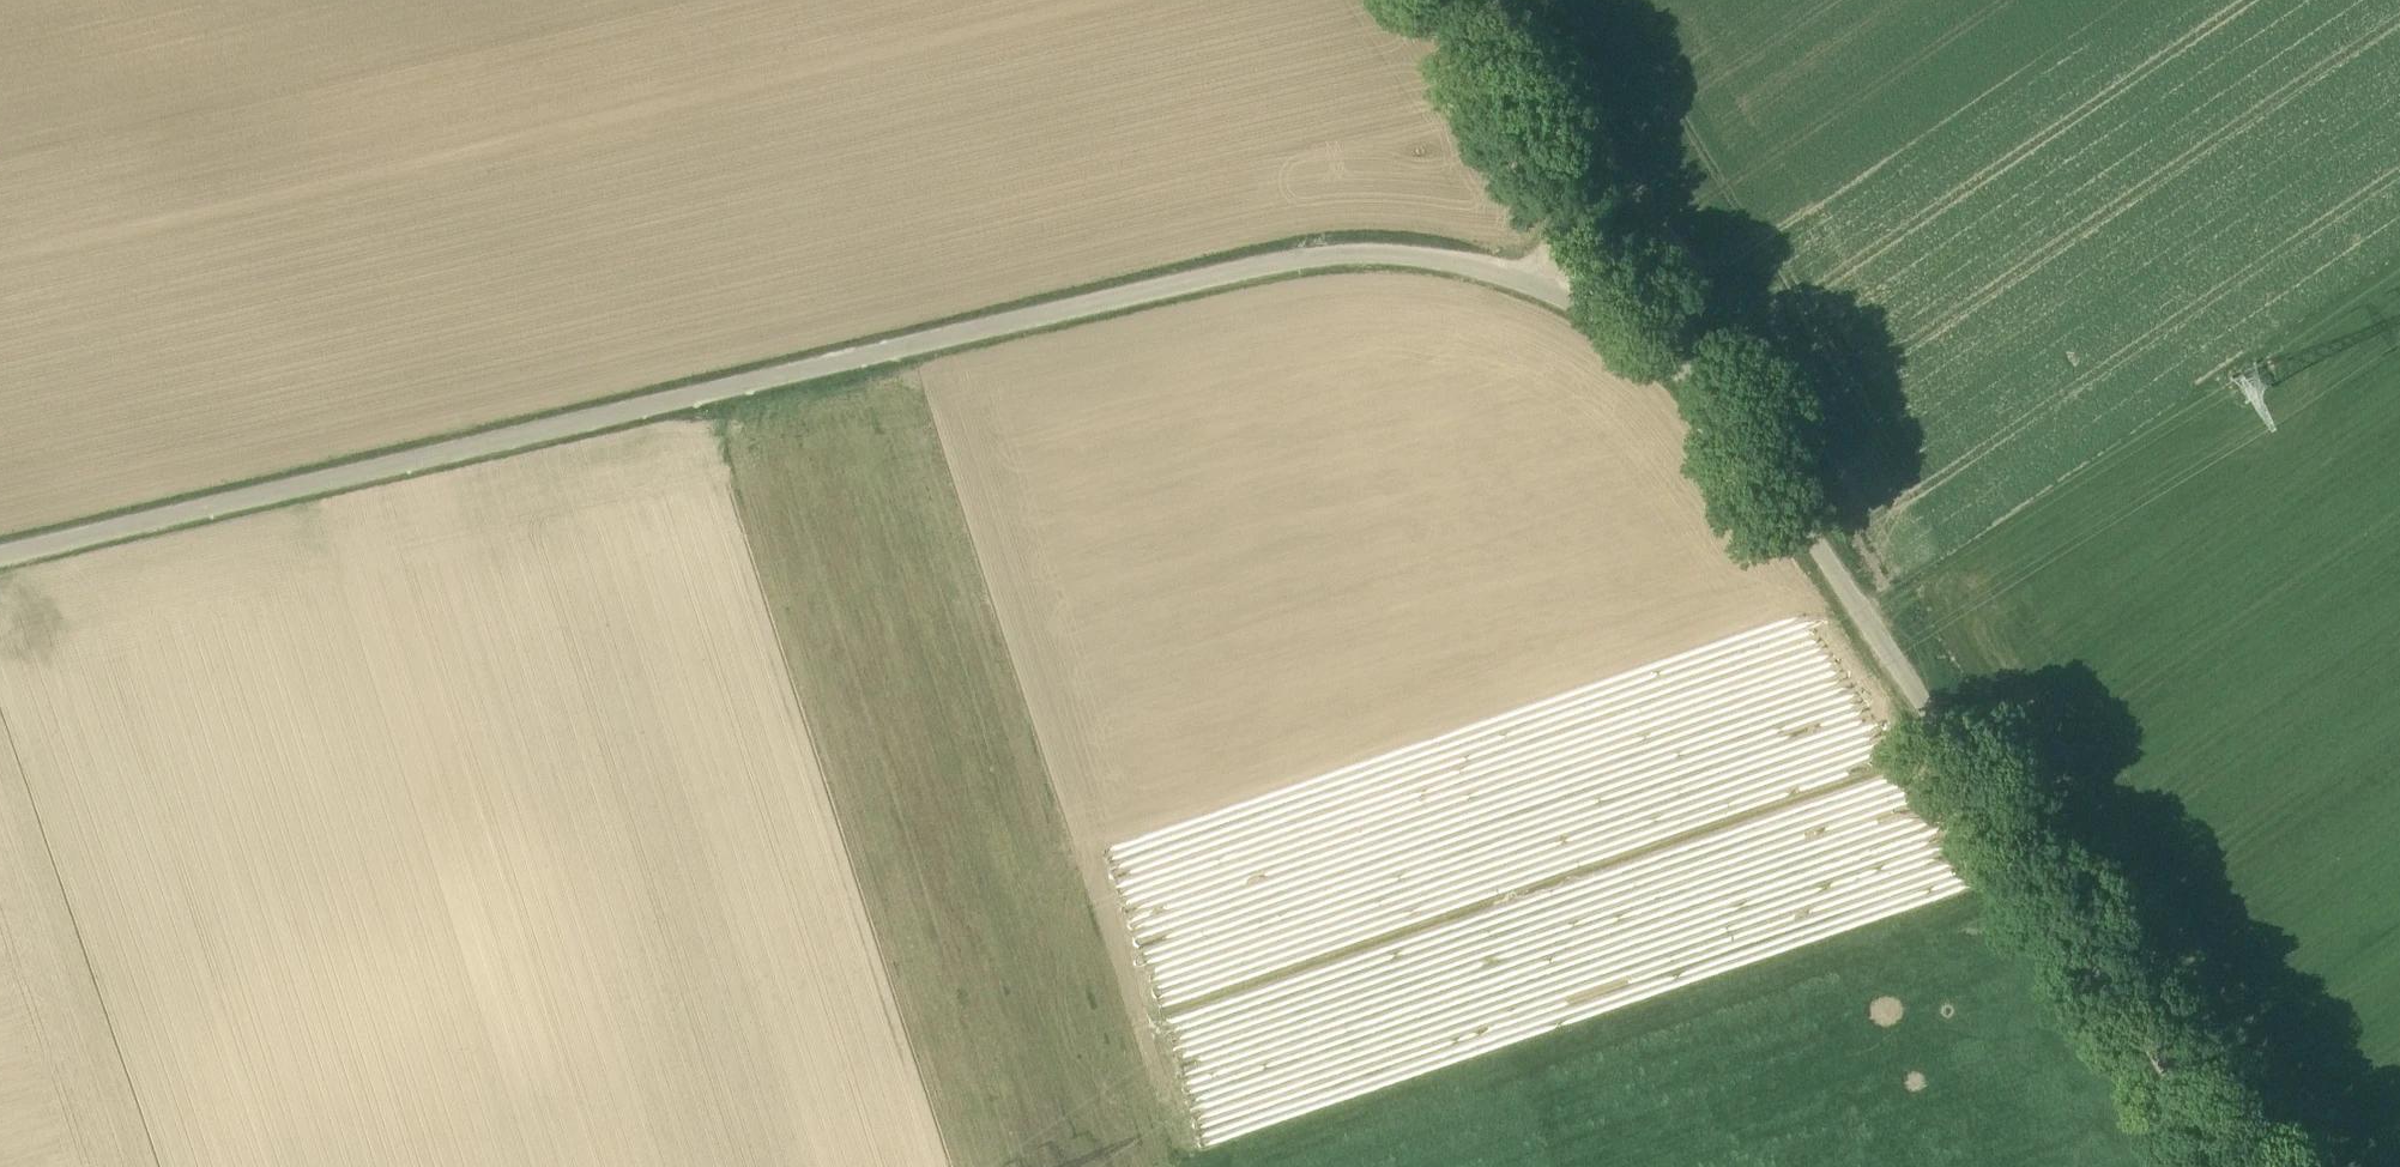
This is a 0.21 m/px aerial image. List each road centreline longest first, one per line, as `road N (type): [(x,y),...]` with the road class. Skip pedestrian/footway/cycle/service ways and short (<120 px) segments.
road 1 (unclassified): [(2243,1166),(1721,399),(1635,332),(1490,270),(1364,252),(1255,267),(0,554)]
road 2 (track): [(1536,287),(1556,244),(1561,175),(1457,0)]

